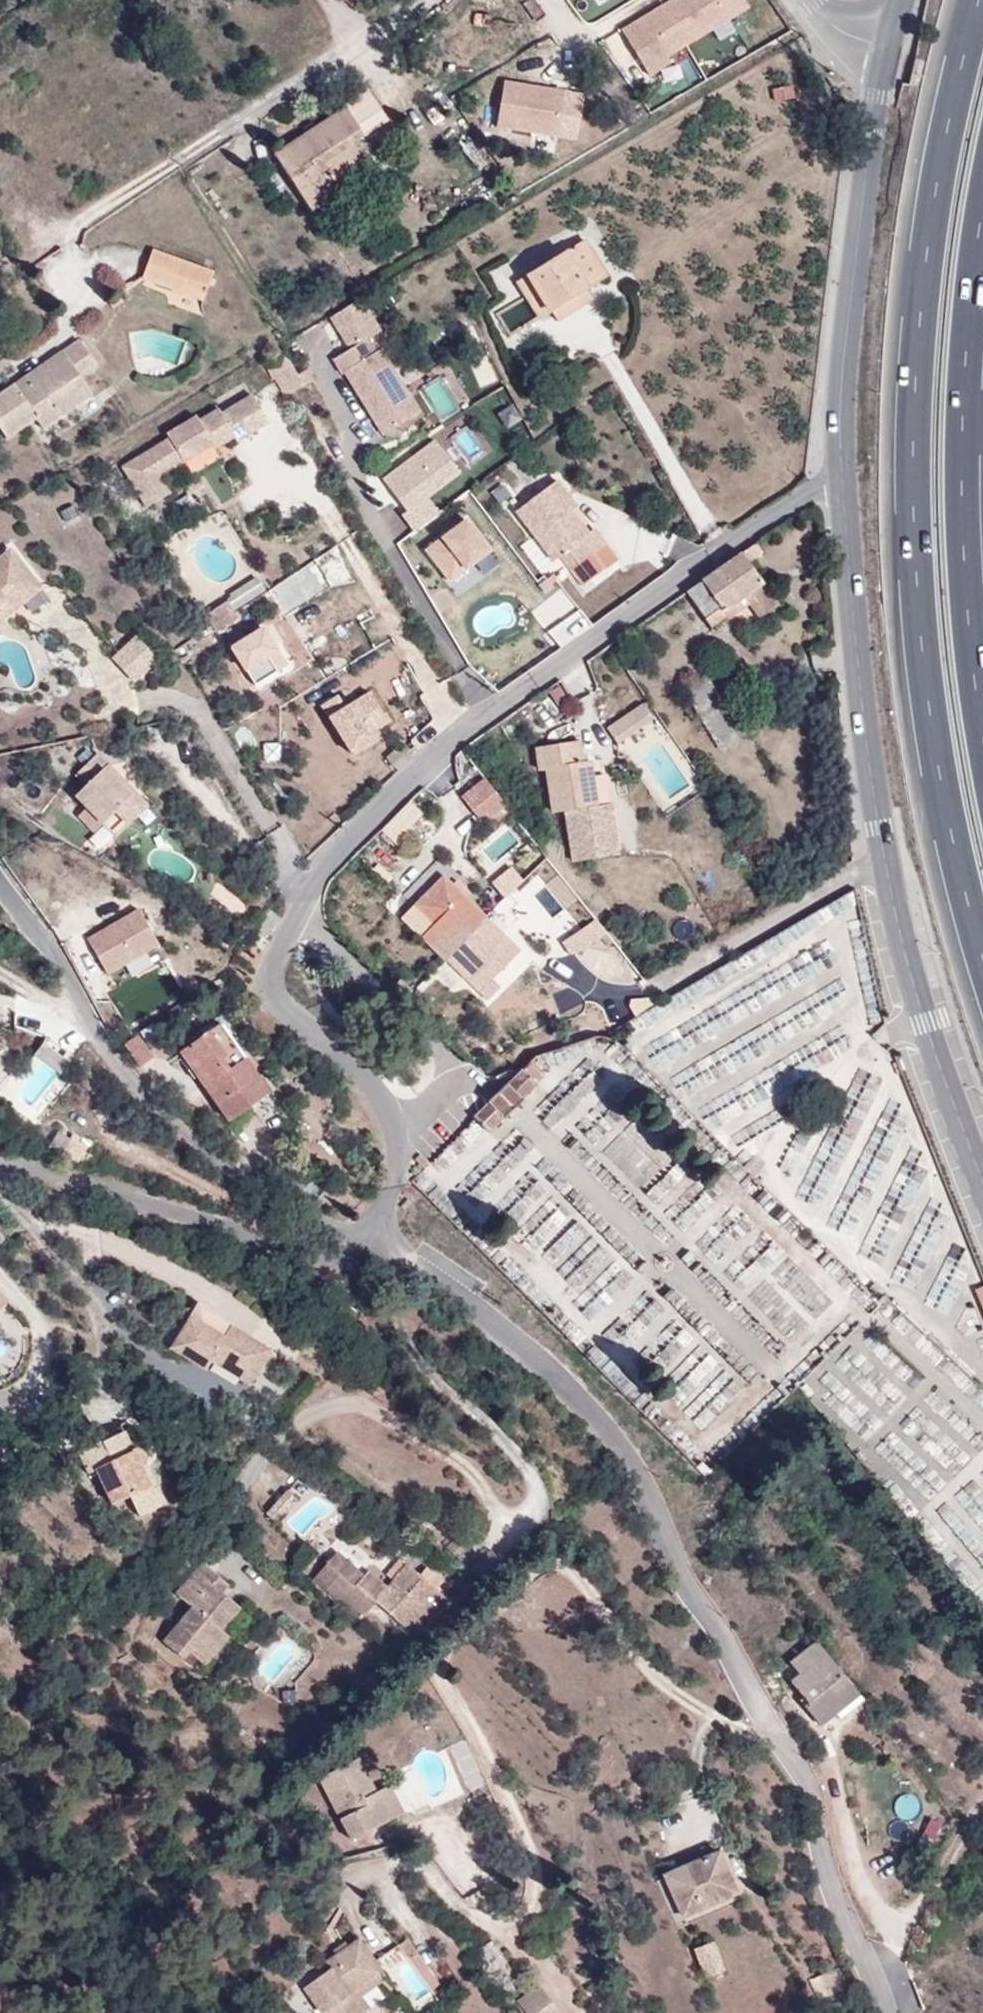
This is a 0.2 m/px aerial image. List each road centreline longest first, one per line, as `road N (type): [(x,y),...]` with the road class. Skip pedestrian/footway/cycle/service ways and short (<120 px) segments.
road 1 (residential): [(844,477),(721,540),(434,757),(308,894),(270,972),(280,1005),(374,1086),(397,1133),(393,1177),(362,1236)]
road 2 (motorway): [(979,0),(926,274),(914,455),(936,764),(982,952)]
road 3 (residential): [(362,1236),(414,1251),(531,1358),(617,1452),(814,1797),(831,1883),(882,2012)]
road 4 (residential): [(0,877),(63,971),(94,1040),(185,1132),(314,1223),(362,1236)]
road 5 (motorway): [(982,720),(962,451),(982,222)]
road 6 (unclassified): [(844,477),(843,380),(887,45)]
road 7 (residential): [(362,1236),(332,1261),(0,1160)]
road 8 (unclassified): [(884,855),(861,701),(844,477)]
road 9 (unclassified): [(982,1179),(924,1020),(884,855)]
road 10 (residential): [(982,1818),(935,1889),(897,1921),(875,1912),(863,1883),(838,1775)]
road 11 (residential): [(884,855),(670,974)]

